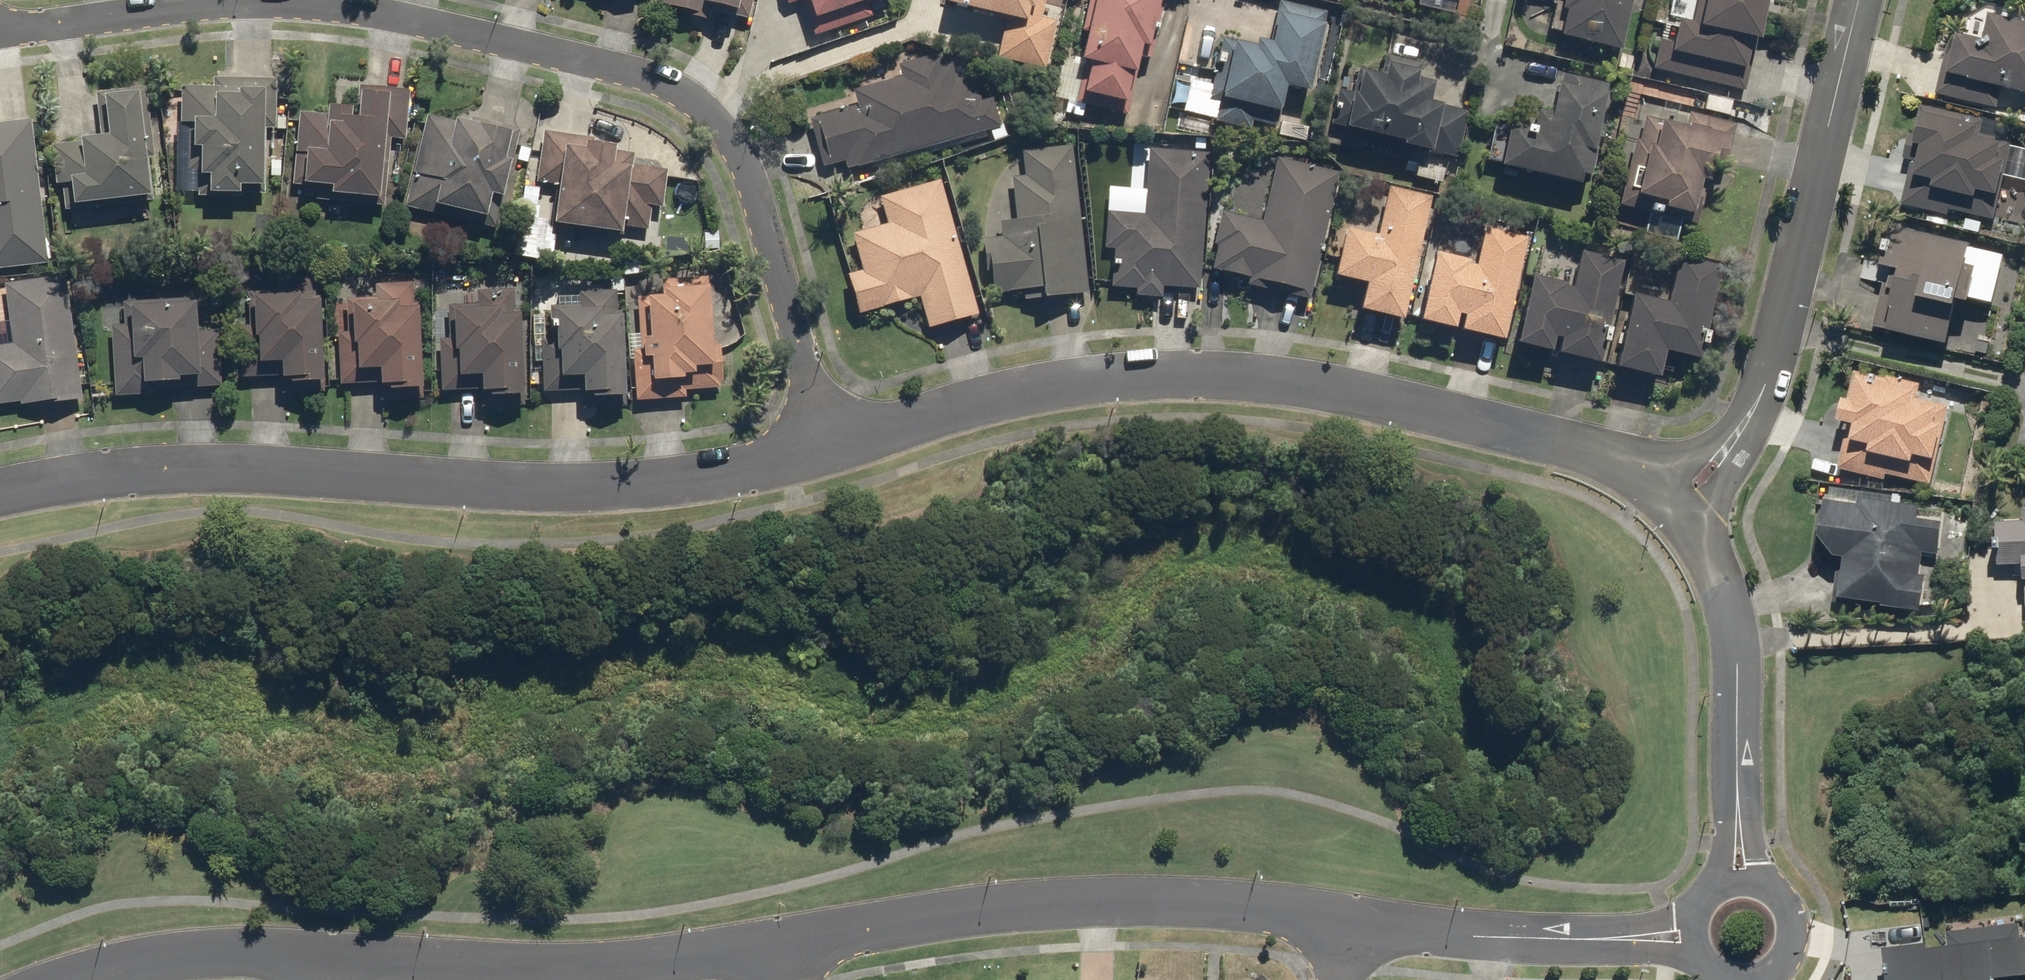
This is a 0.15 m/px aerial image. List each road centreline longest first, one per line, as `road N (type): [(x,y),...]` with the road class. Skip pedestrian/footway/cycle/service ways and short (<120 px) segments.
road 1 (residential): [(0,29),(264,2),(368,7),(648,72),(708,115),(756,186),(825,445)]
road 2 (residential): [(1684,504),(1600,450),(1299,386),(1155,377),(1017,392),(825,445)]
road 3 (residential): [(825,445),(674,481),(134,475),(0,494)]
road 4 (residential): [(1345,917),(1125,901),(780,946)]
road 5 (residential): [(1857,0),(1770,360),(1749,412),(1684,504)]
road 6 (residential): [(780,946),(533,969),(323,959)]
road 7 (residential): [(1739,874),(1738,663),(1730,604),(1684,504)]
road 8 (residential): [(1682,937),(1469,931),(1345,917)]
road 9 (residential): [(323,959),(186,958),(74,979)]
road 10 (residential): [(1739,874),(1782,894),(1794,915),(1788,962),(1768,979)]

